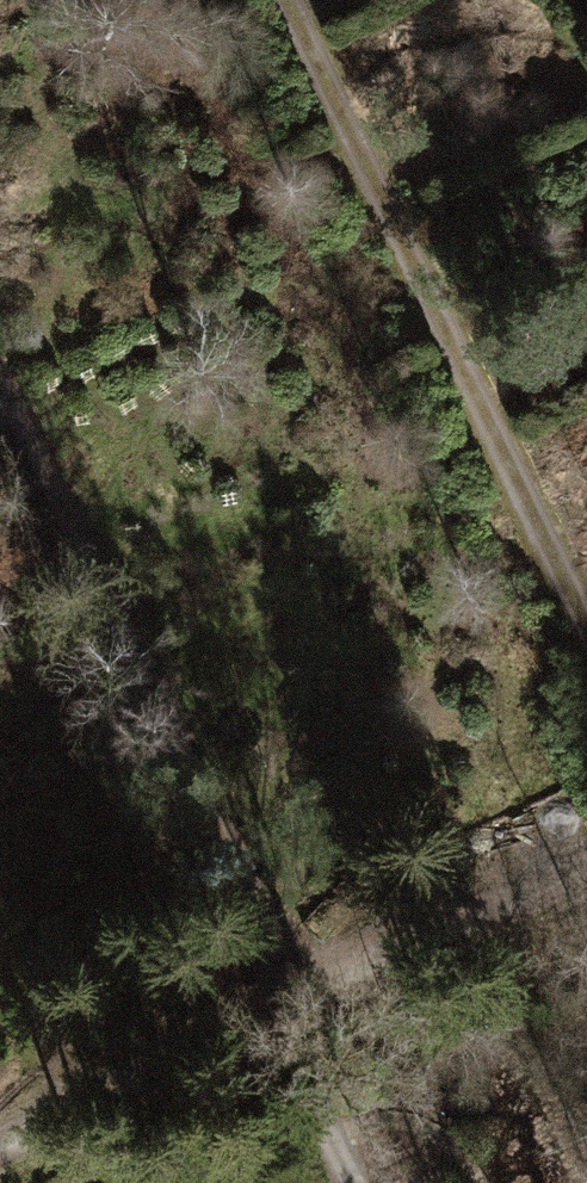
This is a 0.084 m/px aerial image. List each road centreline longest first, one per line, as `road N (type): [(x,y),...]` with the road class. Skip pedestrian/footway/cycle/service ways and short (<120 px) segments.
road 1 (track): [(320,1002),(0,363)]
road 2 (track): [(586,596),(292,0)]
road 3 (track): [(0,1162),(144,1098),(586,855)]
road 4 (track): [(350,1182),(275,1026)]

